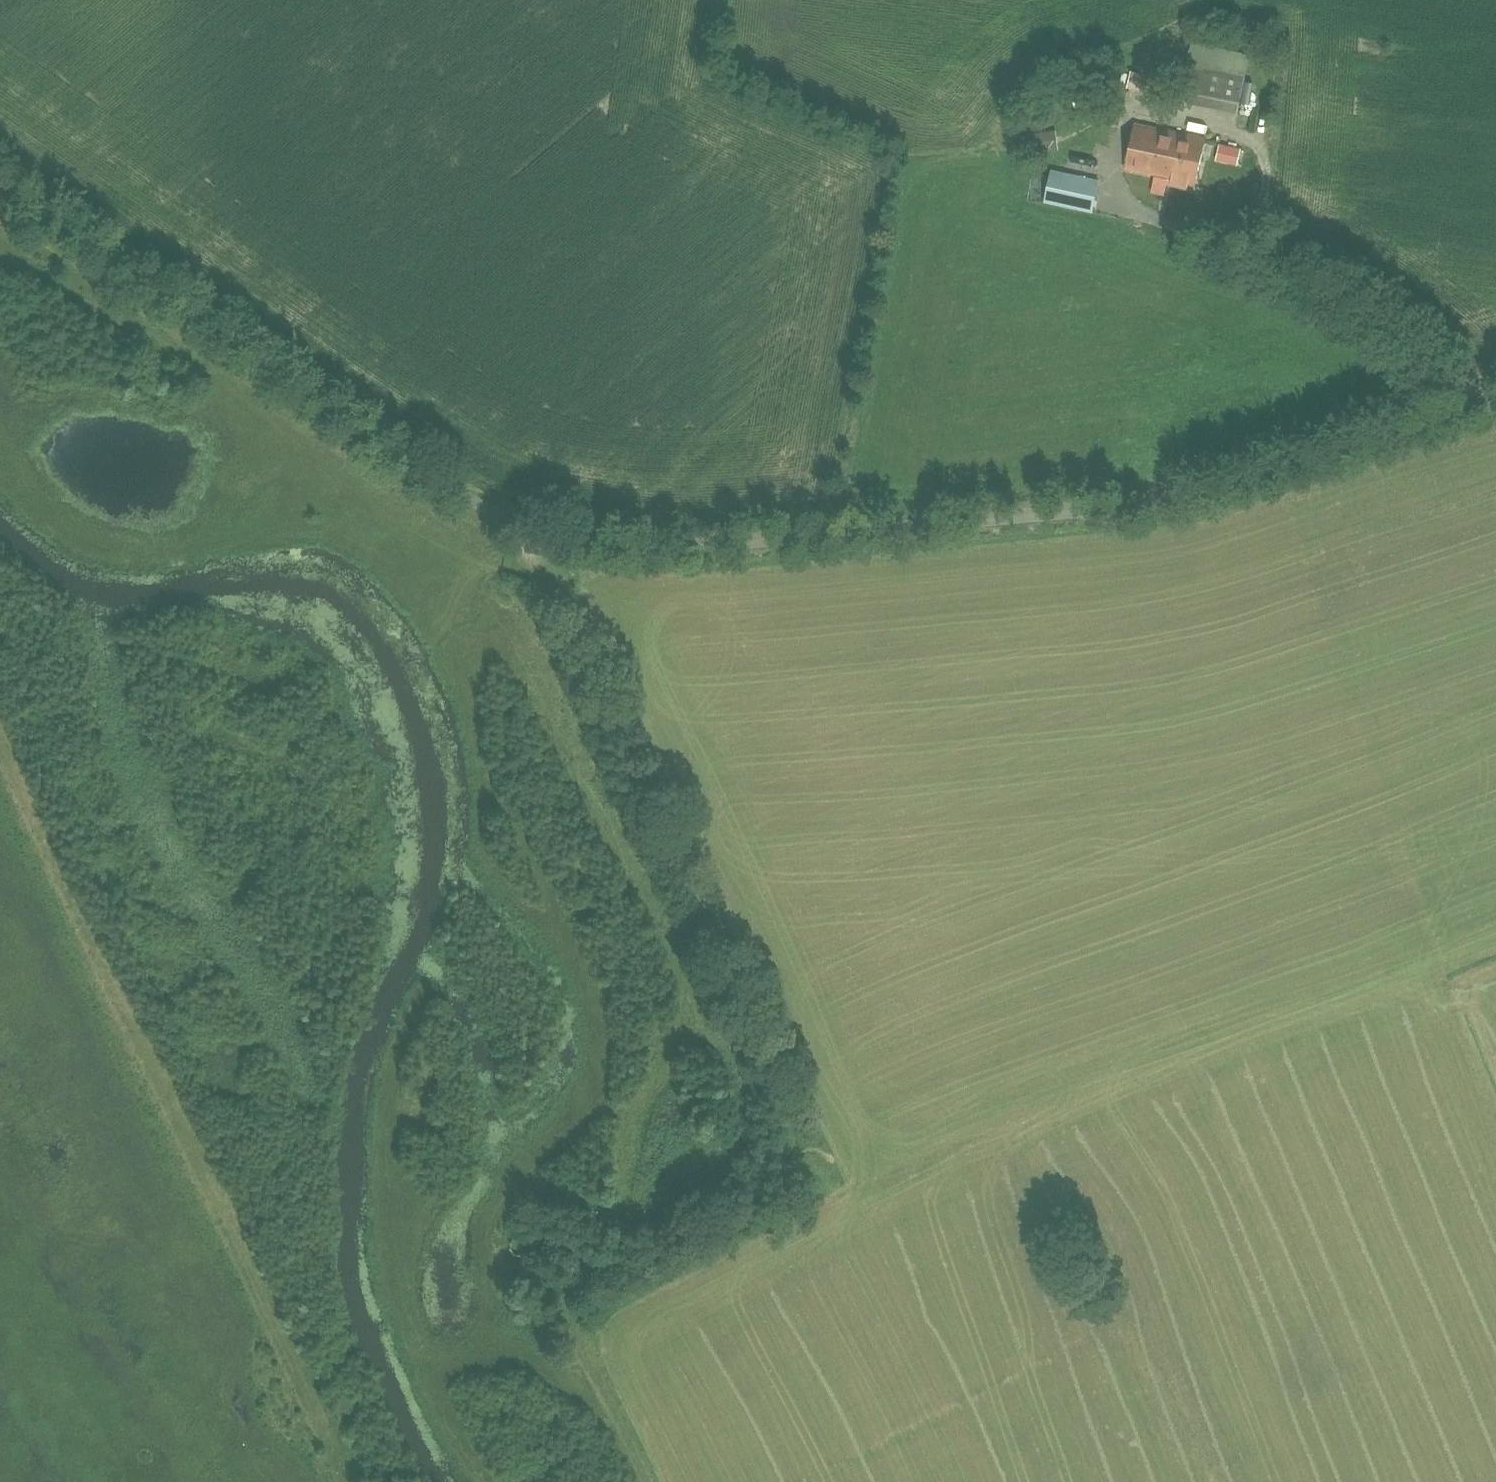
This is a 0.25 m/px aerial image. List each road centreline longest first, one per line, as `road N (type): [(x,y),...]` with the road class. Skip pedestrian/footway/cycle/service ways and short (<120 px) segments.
road 1 (unclassified): [(538,529),(631,547),(697,546),(1147,506),(1495,400)]
road 2 (unclassified): [(538,529),(434,483),(0,178)]

